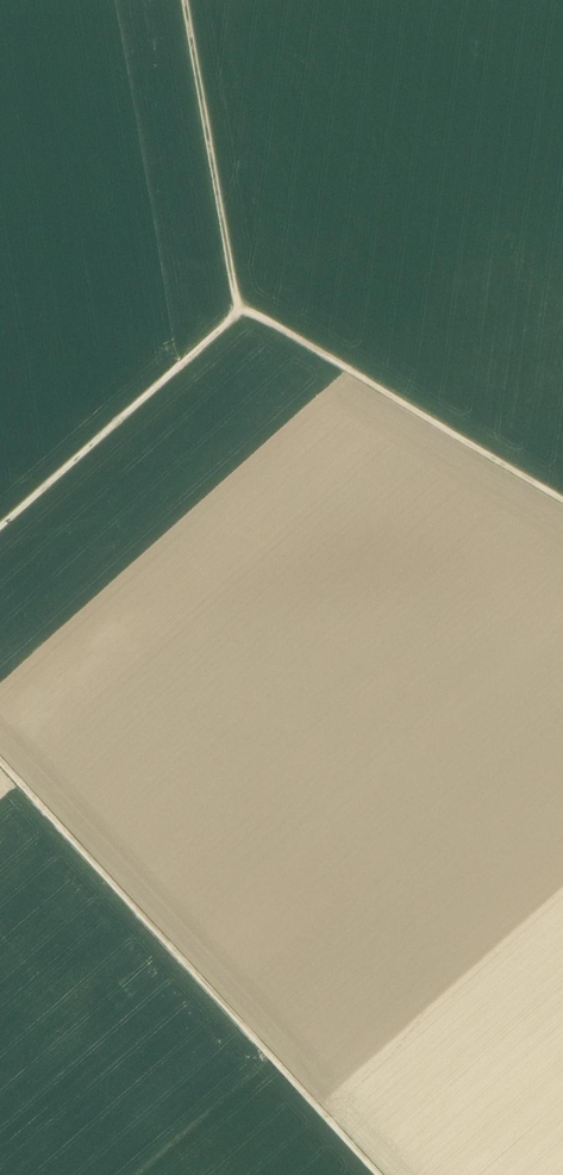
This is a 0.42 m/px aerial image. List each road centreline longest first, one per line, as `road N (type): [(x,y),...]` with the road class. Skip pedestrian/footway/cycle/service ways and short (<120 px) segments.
road 1 (track): [(0,525),(242,308),(186,0)]
road 2 (track): [(0,760),(382,1174)]
road 3 (track): [(242,308),(562,501)]

